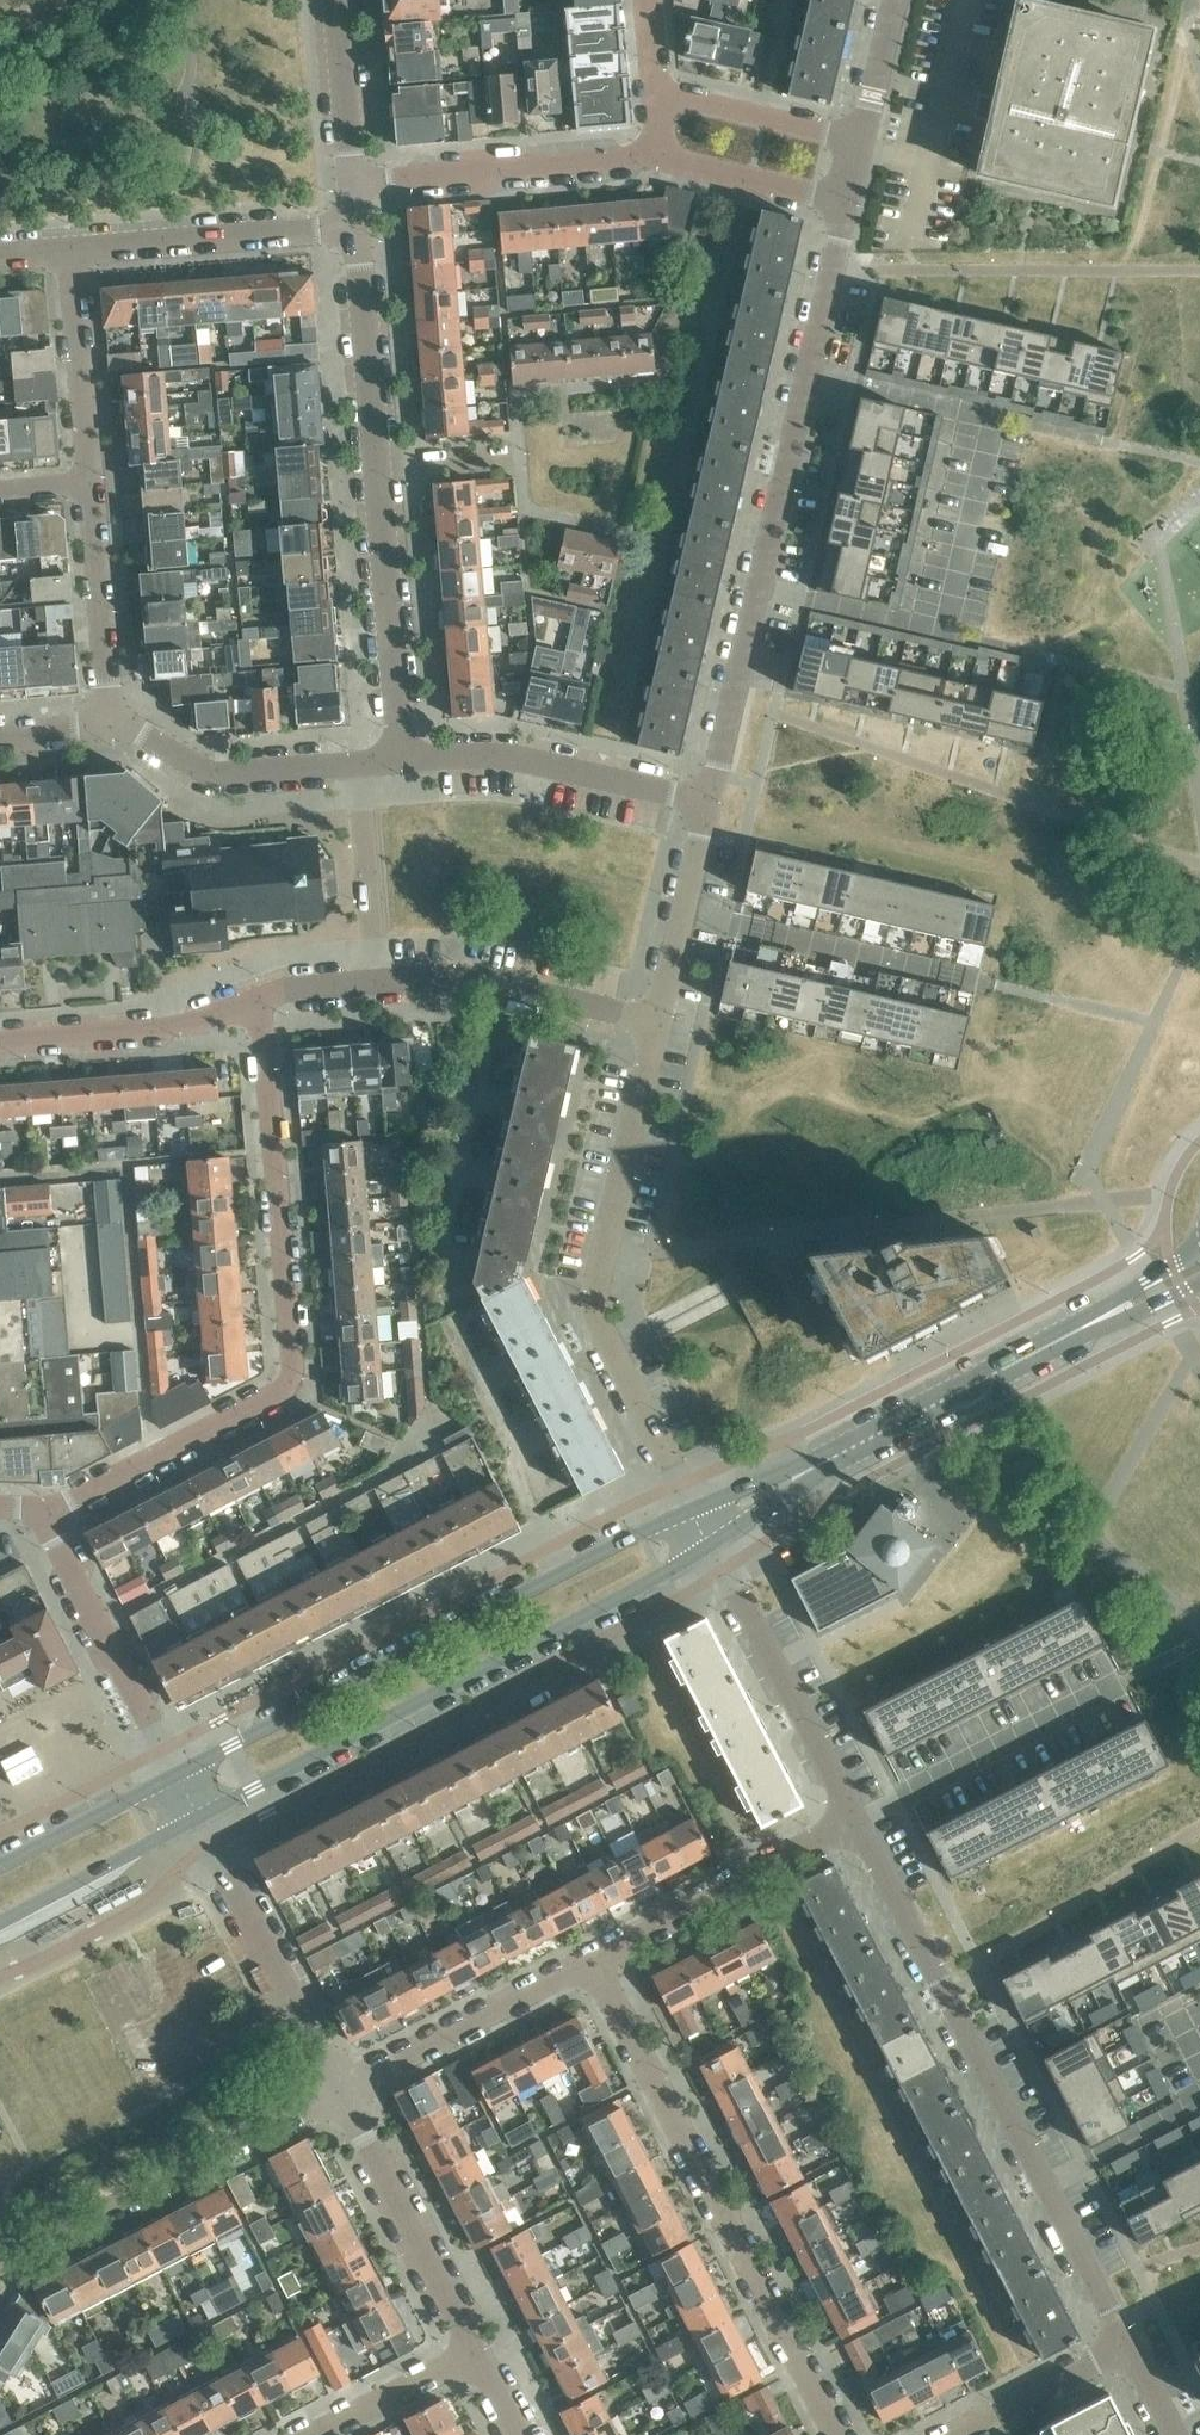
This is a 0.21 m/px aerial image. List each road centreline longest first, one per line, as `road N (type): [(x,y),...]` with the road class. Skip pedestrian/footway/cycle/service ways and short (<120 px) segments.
road 1 (residential): [(47,1511),(300,1376),(261,999)]
road 2 (residential): [(708,801),(848,201)]
road 3 (residential): [(1127,2344),(855,1821)]
road 4 (tertiary): [(695,1509),(176,1775)]
road 5 (tertiary): [(199,1815),(664,1574),(711,1540)]
road 6 (residential): [(835,2434),(591,1958)]
road 7 (residential): [(400,758),(359,228)]
road 8 (residential): [(695,1509),(595,1315),(658,1021)]
road 9 (residential): [(0,2264),(340,2089)]
road 10 (tertiary): [(810,1470),(1125,1305)]
road 11 (residential): [(682,913),(990,985)]
road 12 (residential): [(855,1821),(711,1540)]
road 13 (residential): [(708,801),(509,755),(400,758)]
road 14 (residential): [(340,2089),(199,1815)]
road 15 (residential): [(658,155),(355,182)]
road 16 (residential): [(591,1958),(855,1821)]
road 17 (residential): [(475,2350),(340,2089)]
road 18 (residential): [(176,1775),(47,1511)]
road 19 (residential): [(70,252),(359,228)]
road 20 (residential): [(658,1021),(462,975),(376,983)]
road 21 (residential): [(340,2089),(591,1958)]
road 22 (residential): [(261,999),(173,1027),(0,1041)]
road 23 (residential): [(357,762),(216,774),(109,724)]
road 24 (residential): [(109,724),(91,482)]
road 25 (residential): [(91,482),(70,252)]
road 26 (tertiary): [(0,1921),(199,1815)]
road 27 (residential): [(376,983),(357,762)]
road 28 (residential): [(863,140),(655,96)]
road 29 (tertiary): [(176,1775),(0,1866)]
road 30 (residential): [(848,201),(658,155)]
road 31 (residential): [(954,2434),(1127,2344)]
road 32 (residential): [(355,182),(337,0)]
road 33 (residential): [(317,2434),(475,2350)]
road 34 (residential): [(863,140),(895,0)]
road 35 (tertiary): [(810,1470),(790,1470),(695,1509)]
road 36 (tertiary): [(711,1540),(810,1470)]

